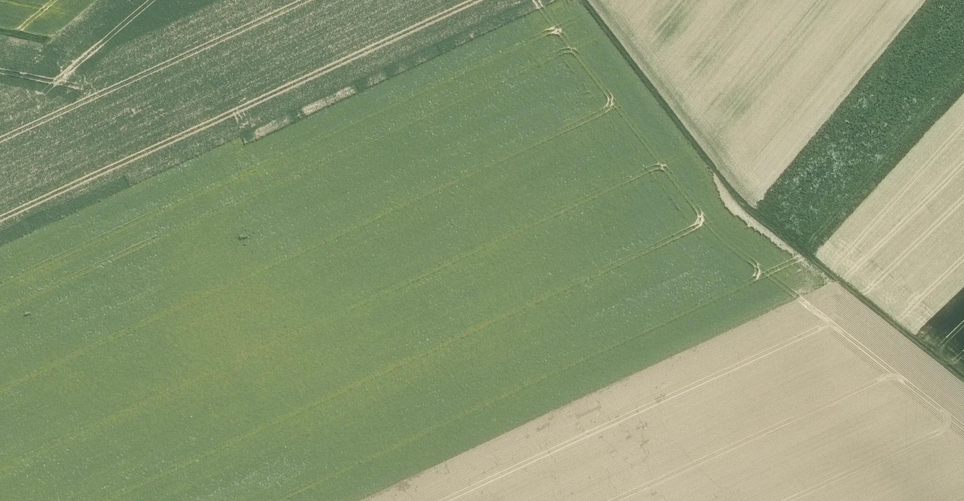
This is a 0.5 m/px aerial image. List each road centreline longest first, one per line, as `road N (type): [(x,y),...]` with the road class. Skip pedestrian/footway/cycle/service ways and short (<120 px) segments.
road 1 (track): [(963,380),(738,199),(585,0)]

